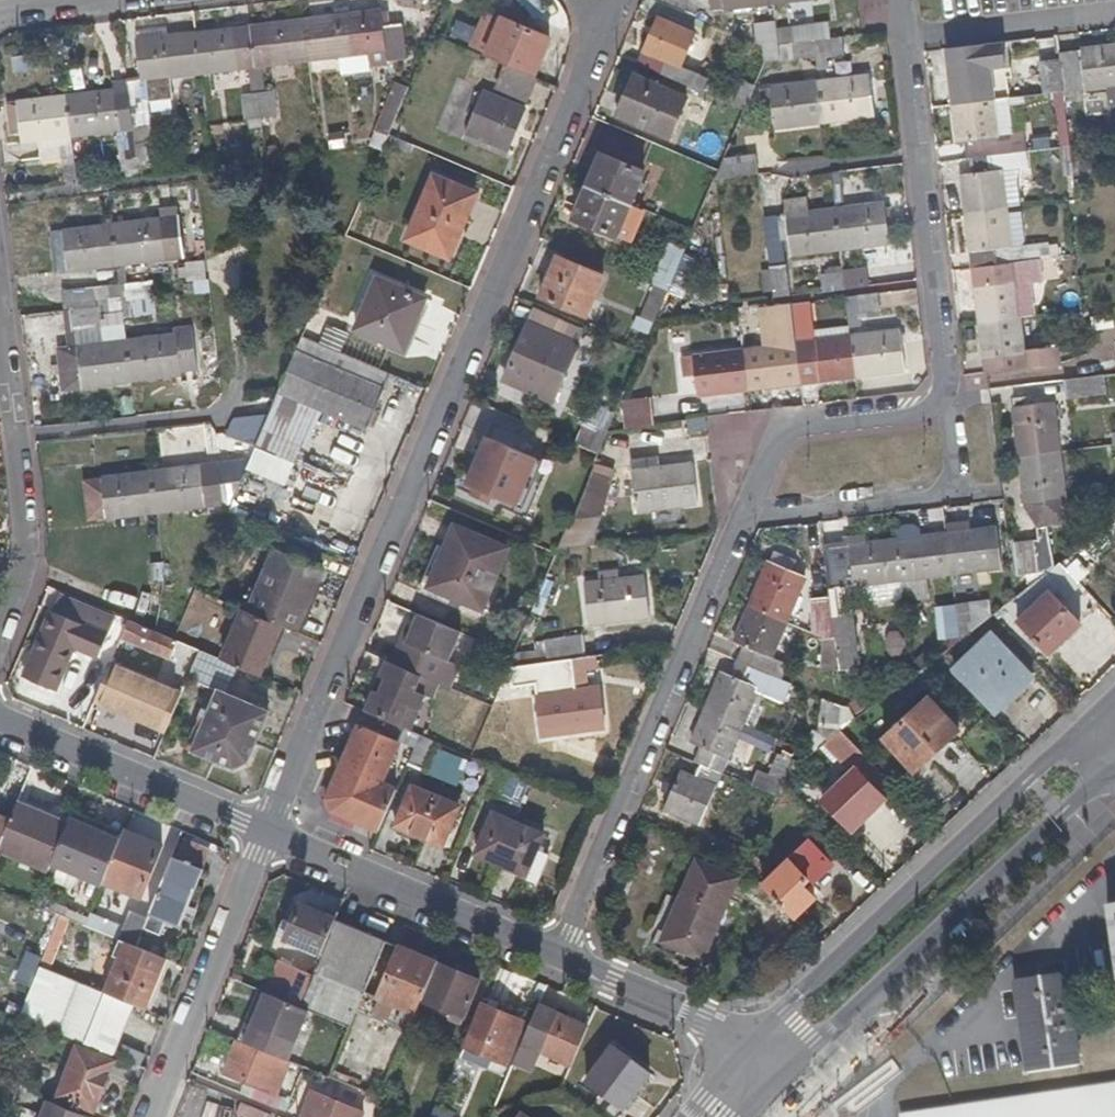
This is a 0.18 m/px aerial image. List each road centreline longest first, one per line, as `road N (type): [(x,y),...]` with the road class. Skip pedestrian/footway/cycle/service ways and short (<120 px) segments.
road 1 (residential): [(900,0),(946,386),(934,408),(788,425),(560,959)]
road 2 (residential): [(267,835),(600,33)]
road 3 (primary): [(1107,739),(763,1066)]
road 4 (residential): [(0,645),(31,532),(0,293)]
road 5 (residential): [(267,835),(560,959)]
road 6 (residential): [(154,1116),(267,835)]
road 7 (residential): [(0,724),(267,835)]
road 8 (residential): [(560,959),(701,1019),(763,1066)]

